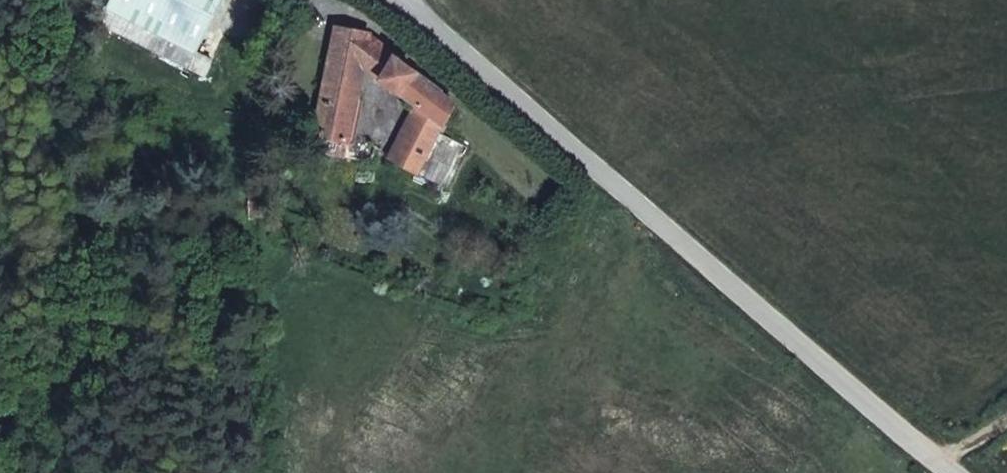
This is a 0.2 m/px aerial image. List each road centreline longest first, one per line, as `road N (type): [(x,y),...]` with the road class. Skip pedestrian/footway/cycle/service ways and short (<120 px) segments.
road 1 (tertiary): [(401,0),(564,149),(949,472)]

